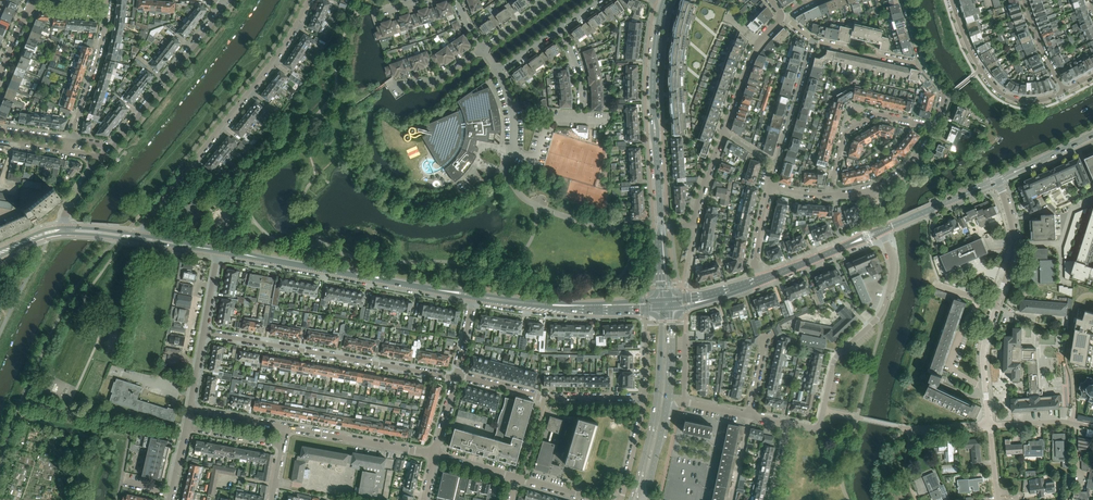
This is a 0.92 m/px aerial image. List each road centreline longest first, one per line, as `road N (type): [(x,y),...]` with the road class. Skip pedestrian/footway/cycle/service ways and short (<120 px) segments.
road 1 (residential): [(142,238),(148,218),(271,64),(309,0)]
road 2 (tertiary): [(473,295),(218,251)]
road 3 (residential): [(455,378),(204,332)]
road 4 (secondary): [(661,227),(653,89),(663,4)]
road 5 (residential): [(823,410),(834,361),(877,319),(893,283),(881,231)]
road 6 (secondary): [(662,306),(657,400),(633,499)]
road 7 (tertiary): [(662,306),(586,308),(473,295)]
road 8 (residential): [(113,148),(226,5)]
road 9 (residential): [(1064,90),(1030,100),(996,87),(968,45),(954,0)]
road 10 (residential): [(935,128),(877,114),(846,133),(828,196)]
road 11 (residential): [(435,453),(286,427)]
road 12 (residential): [(995,309),(1014,238),(998,180)]
road 13 (residential): [(723,133),(750,59),(781,16)]
road 14 (residential): [(814,40),(776,166)]
road 15 (secondary): [(760,280),(881,231)]
road 16 (secondary): [(881,231),(998,180)]
road 17 (residential): [(69,141),(108,21)]

